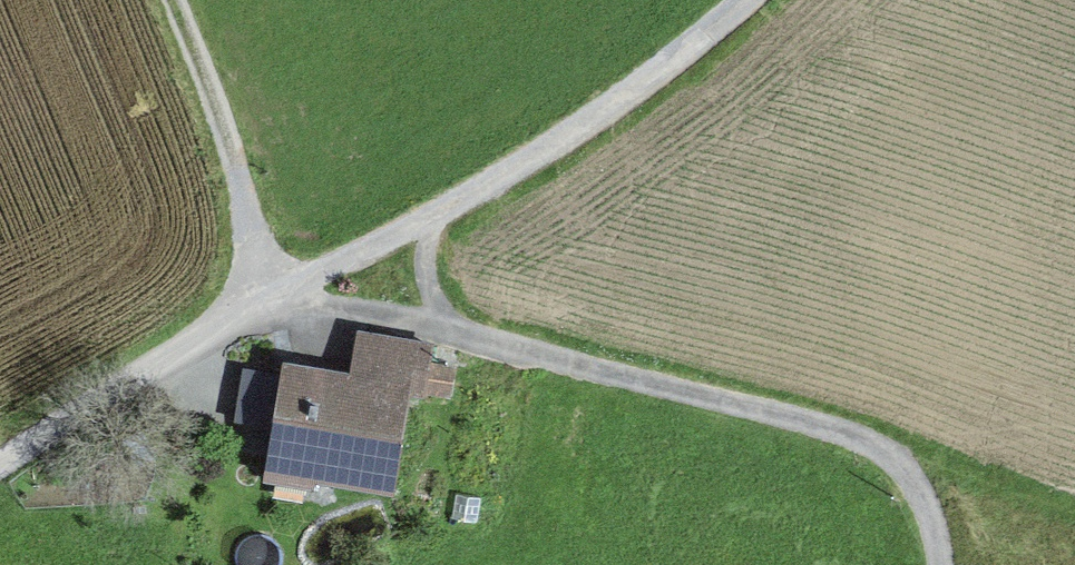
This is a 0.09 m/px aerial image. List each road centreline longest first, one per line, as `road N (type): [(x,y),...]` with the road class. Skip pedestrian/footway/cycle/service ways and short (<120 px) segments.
road 1 (unclassified): [(0,467),(268,296),(542,151),(668,66),(747,0)]
road 2 (track): [(933,564),(927,522),(887,458),(776,418),(441,327),(268,296)]
road 3 (track): [(168,0),(268,296)]

